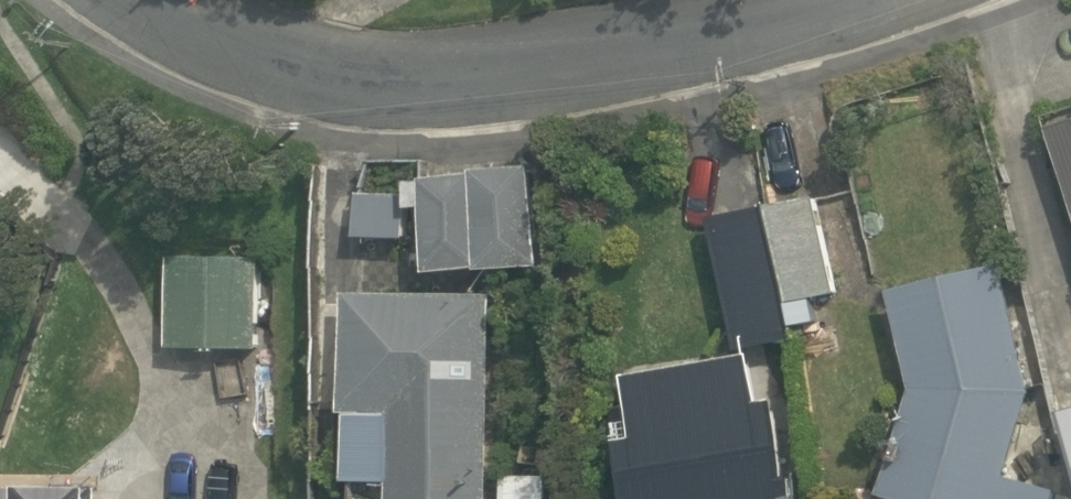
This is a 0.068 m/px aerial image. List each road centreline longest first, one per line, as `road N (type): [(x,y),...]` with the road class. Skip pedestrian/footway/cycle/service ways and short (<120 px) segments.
road 1 (residential): [(179,0),(294,42),(456,70),(670,50),(838,0)]

